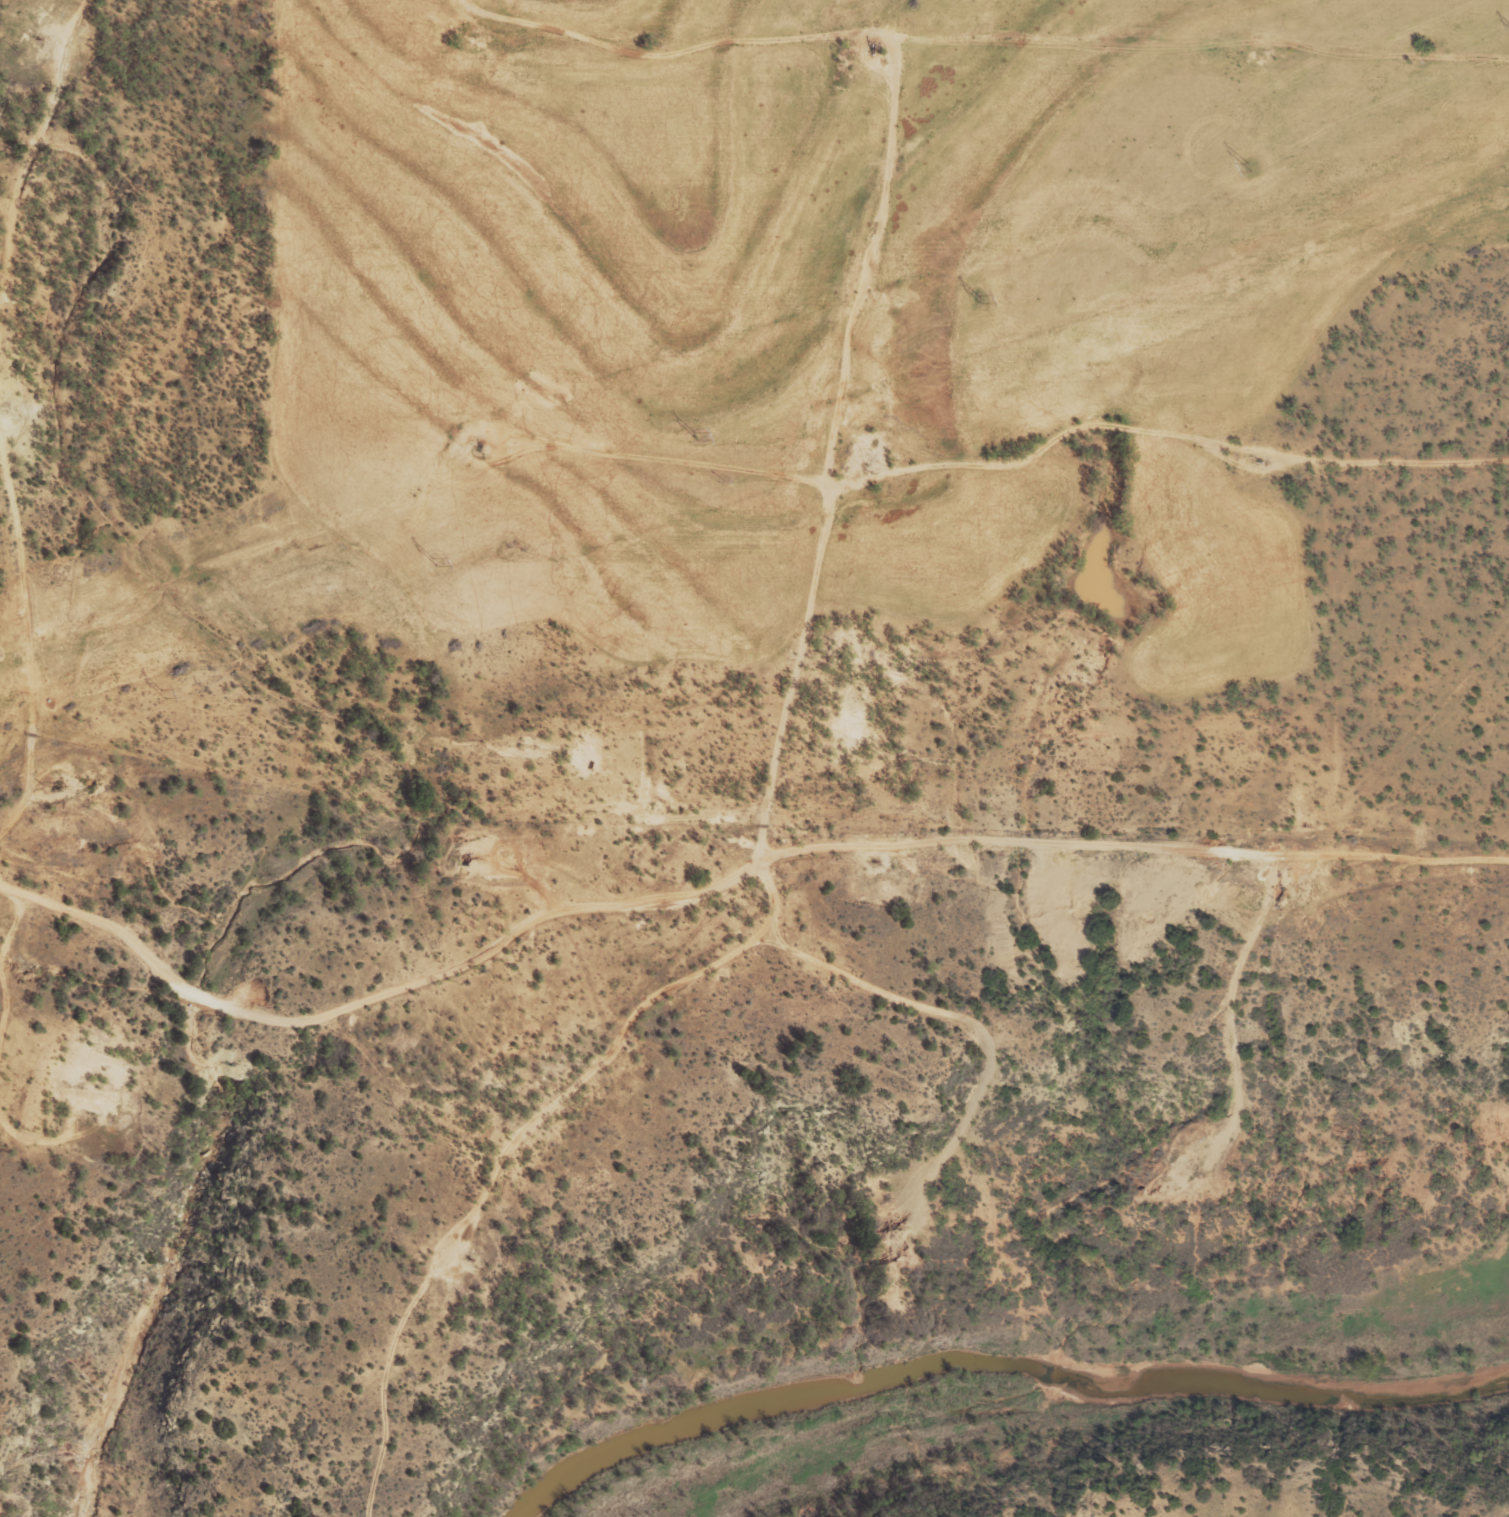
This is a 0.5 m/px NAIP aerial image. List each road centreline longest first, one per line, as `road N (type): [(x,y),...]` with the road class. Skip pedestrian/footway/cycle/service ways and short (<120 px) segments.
road 1 (residential): [(1508,155),(885,151),(779,78),(720,12),(640,0)]
road 2 (track): [(0,900),(24,903),(225,1009),(387,1004),(538,969),(734,868)]

